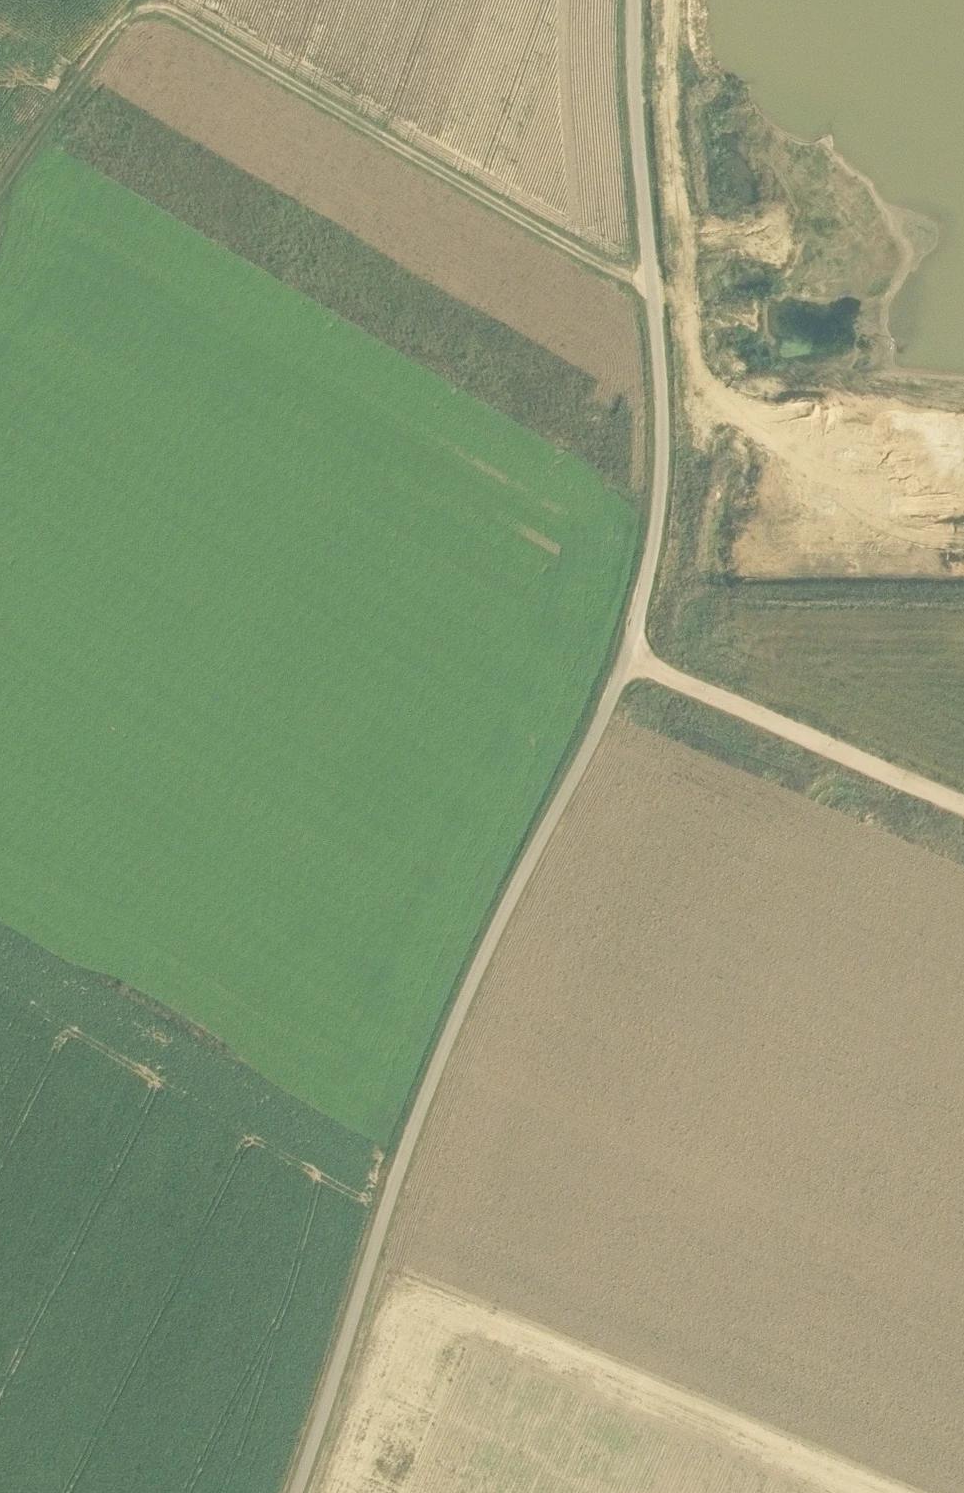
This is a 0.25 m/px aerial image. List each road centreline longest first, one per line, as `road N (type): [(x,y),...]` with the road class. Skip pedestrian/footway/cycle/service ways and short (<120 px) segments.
road 1 (unclassified): [(297,1492),(395,1175),(444,1046),(627,657),(642,608),(665,470),(634,123),(638,0)]
road 2 (unclassified): [(963,723),(738,609),(741,435),(669,0)]
road 3 (track): [(650,283),(611,270),(159,10),(140,11),(100,45),(0,191)]
road 4 (track): [(627,657),(963,806)]

